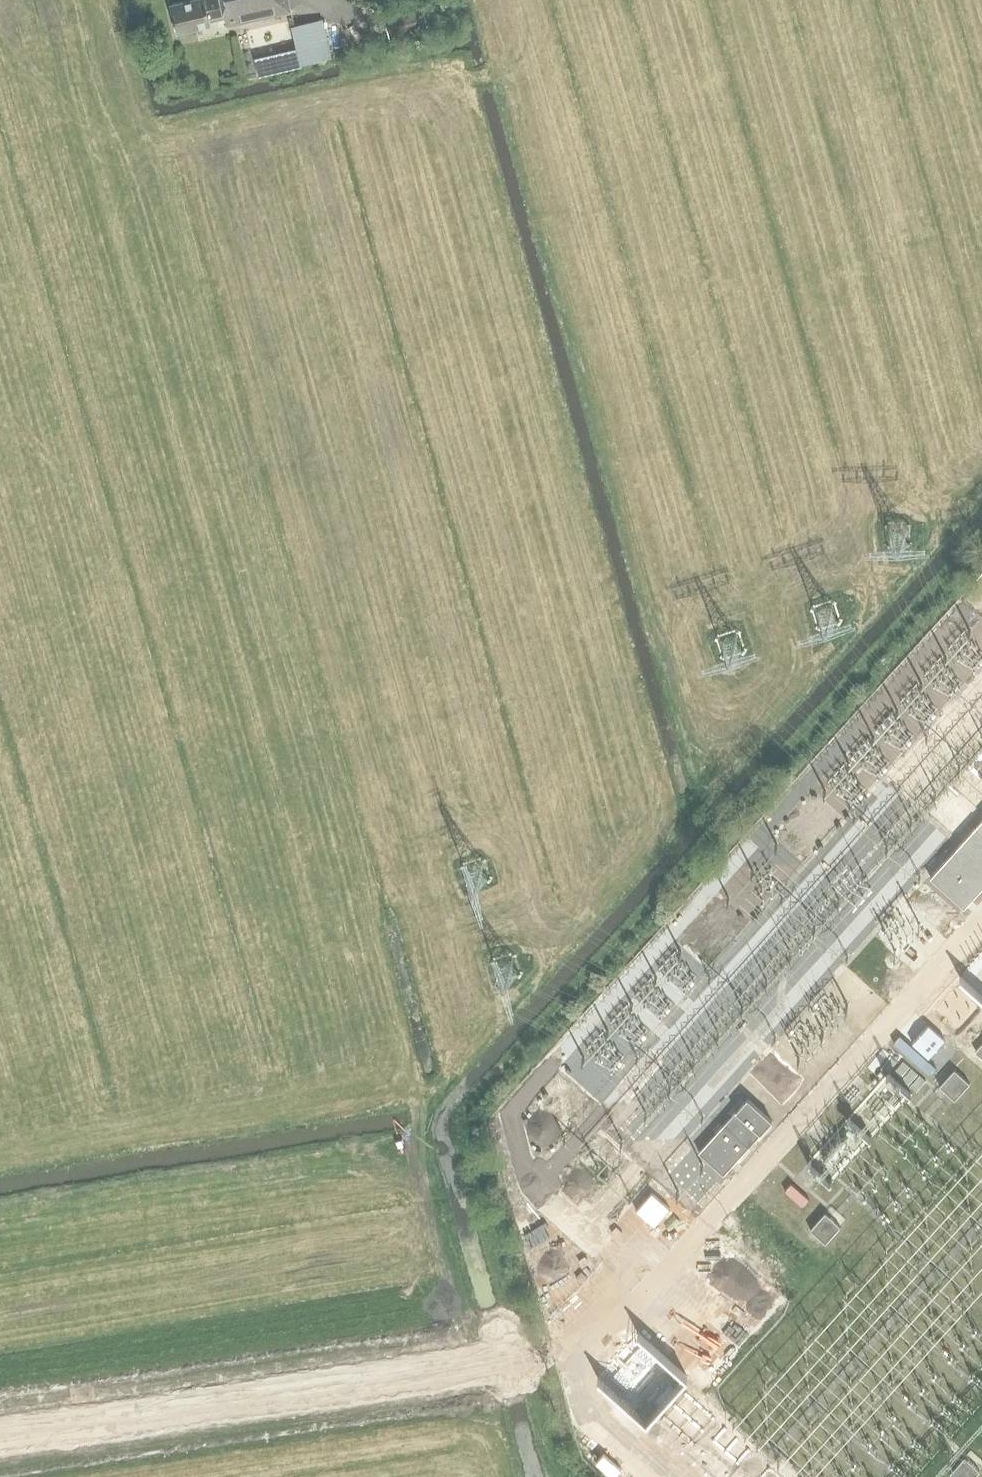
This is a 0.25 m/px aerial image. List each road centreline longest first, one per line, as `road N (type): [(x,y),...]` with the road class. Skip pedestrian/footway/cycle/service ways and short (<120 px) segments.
road 1 (track): [(0,1426),(470,1350),(418,1168),(423,1101),(455,1068)]

